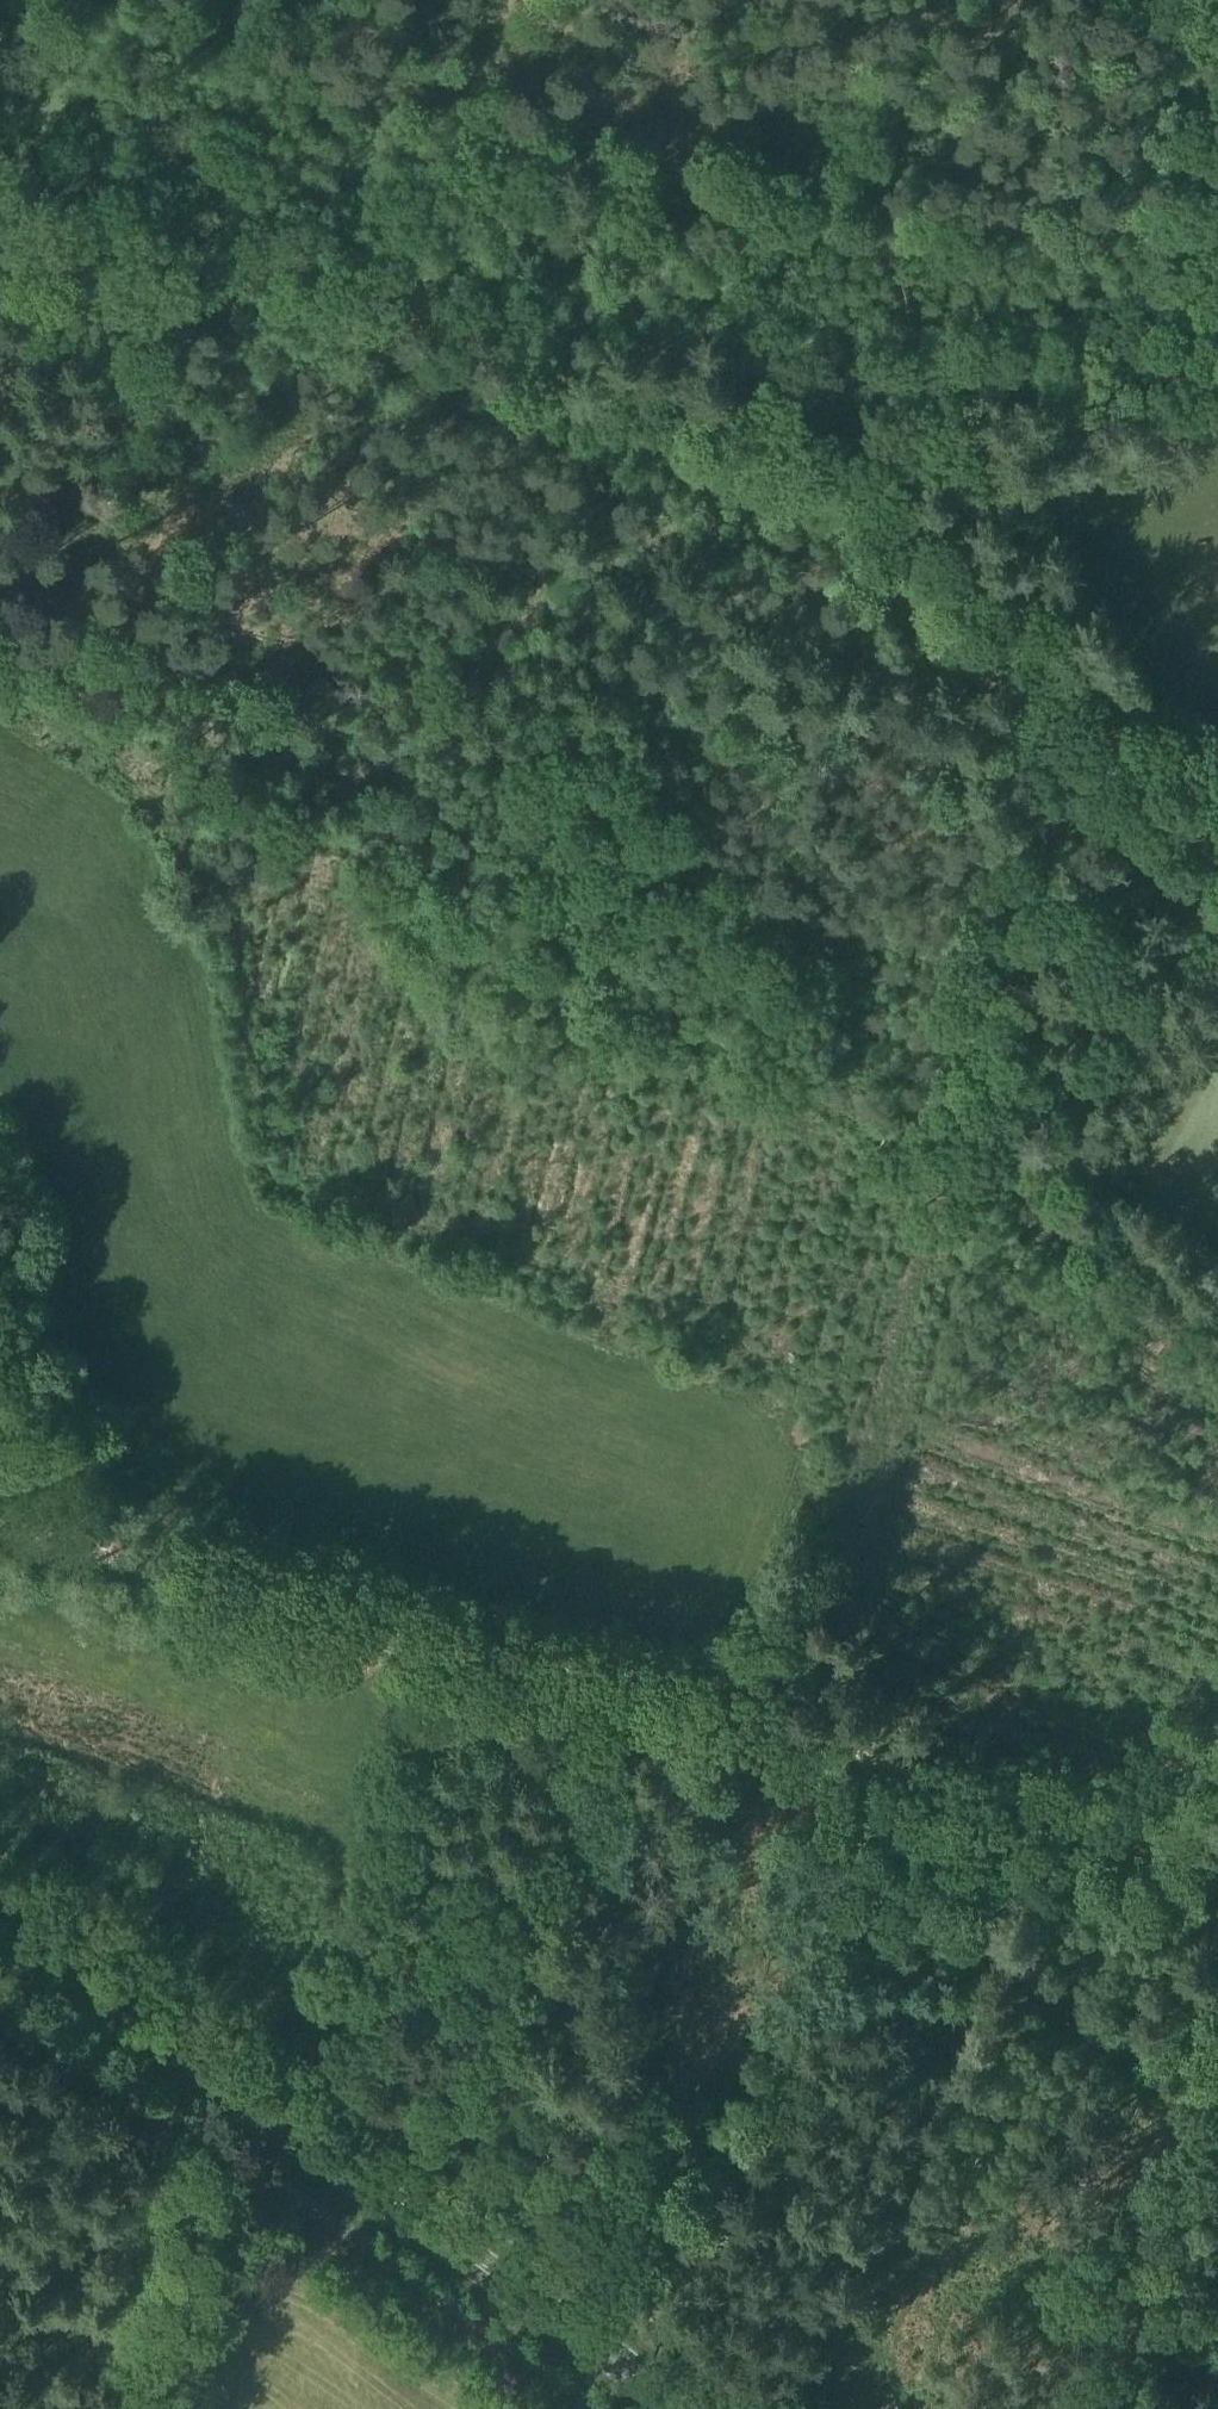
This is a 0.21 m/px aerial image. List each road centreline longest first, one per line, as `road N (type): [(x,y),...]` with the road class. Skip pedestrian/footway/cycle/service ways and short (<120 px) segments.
road 1 (track): [(0,1529),(1105,1823),(1166,1816),(1217,1725)]
road 2 (primary): [(686,2408),(0,1932)]
road 3 (track): [(1166,1816),(881,2347),(873,2408)]
road 4 (track): [(153,2408),(244,2102)]

